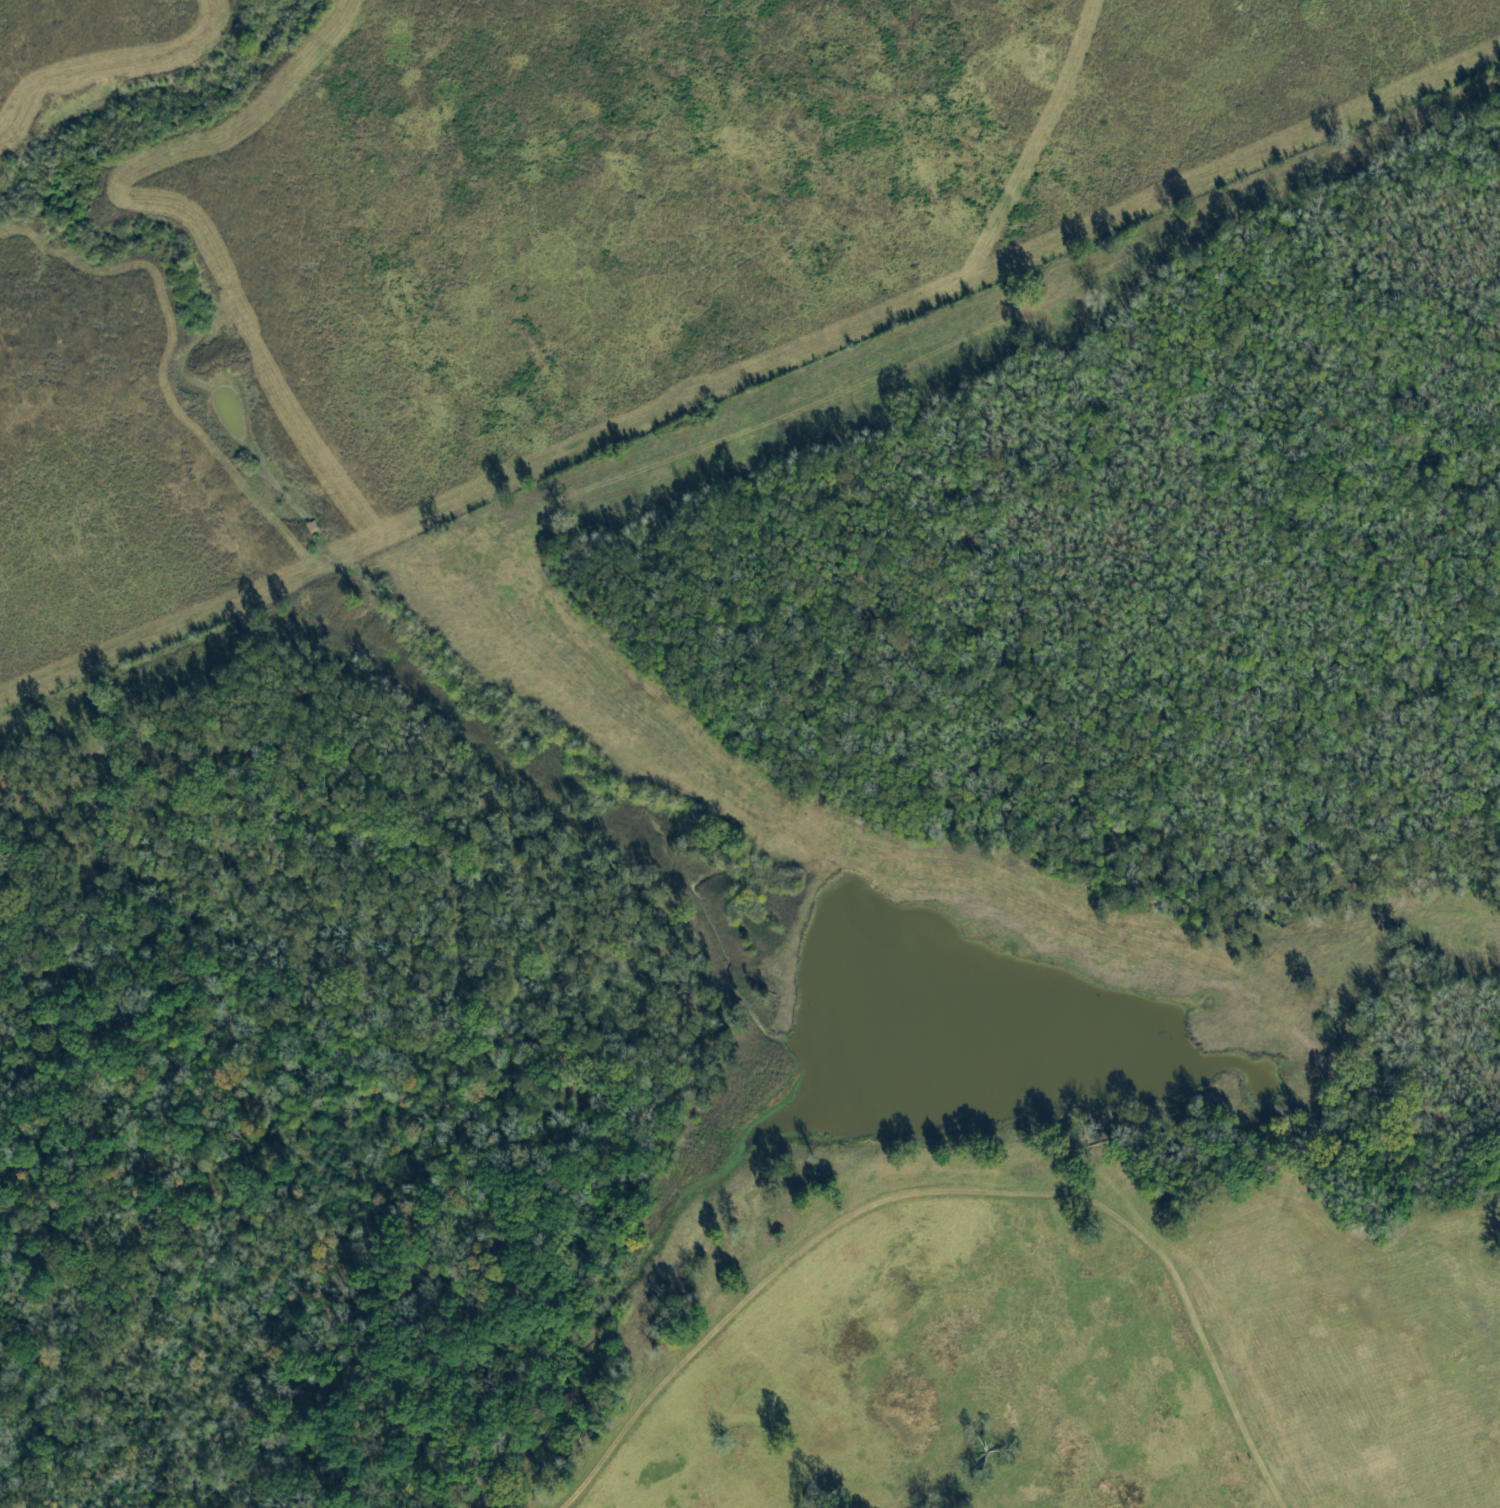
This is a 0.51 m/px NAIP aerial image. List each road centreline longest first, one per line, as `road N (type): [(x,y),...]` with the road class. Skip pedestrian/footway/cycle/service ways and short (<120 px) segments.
road 1 (residential): [(1292,1507),(1145,1259),(1110,1159)]

